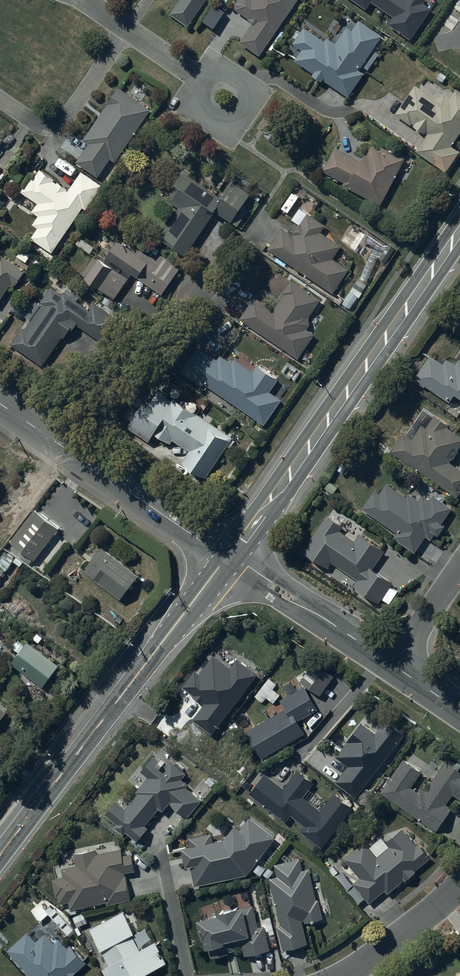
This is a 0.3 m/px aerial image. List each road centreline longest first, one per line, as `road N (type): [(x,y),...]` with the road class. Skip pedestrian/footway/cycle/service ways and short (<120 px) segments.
road 1 (secondary): [(230,557),(459,229)]
road 2 (secondary): [(0,854),(230,557)]
road 3 (tertiary): [(230,557),(39,424)]
road 4 (residential): [(39,424),(169,327),(197,290)]
road 5 (tertiary): [(398,666),(230,557)]
road 6 (residential): [(126,31),(56,124),(37,123),(0,98)]
road 7 (residential): [(459,876),(393,946),(349,975)]
road 8 (residential): [(228,97),(126,31)]

